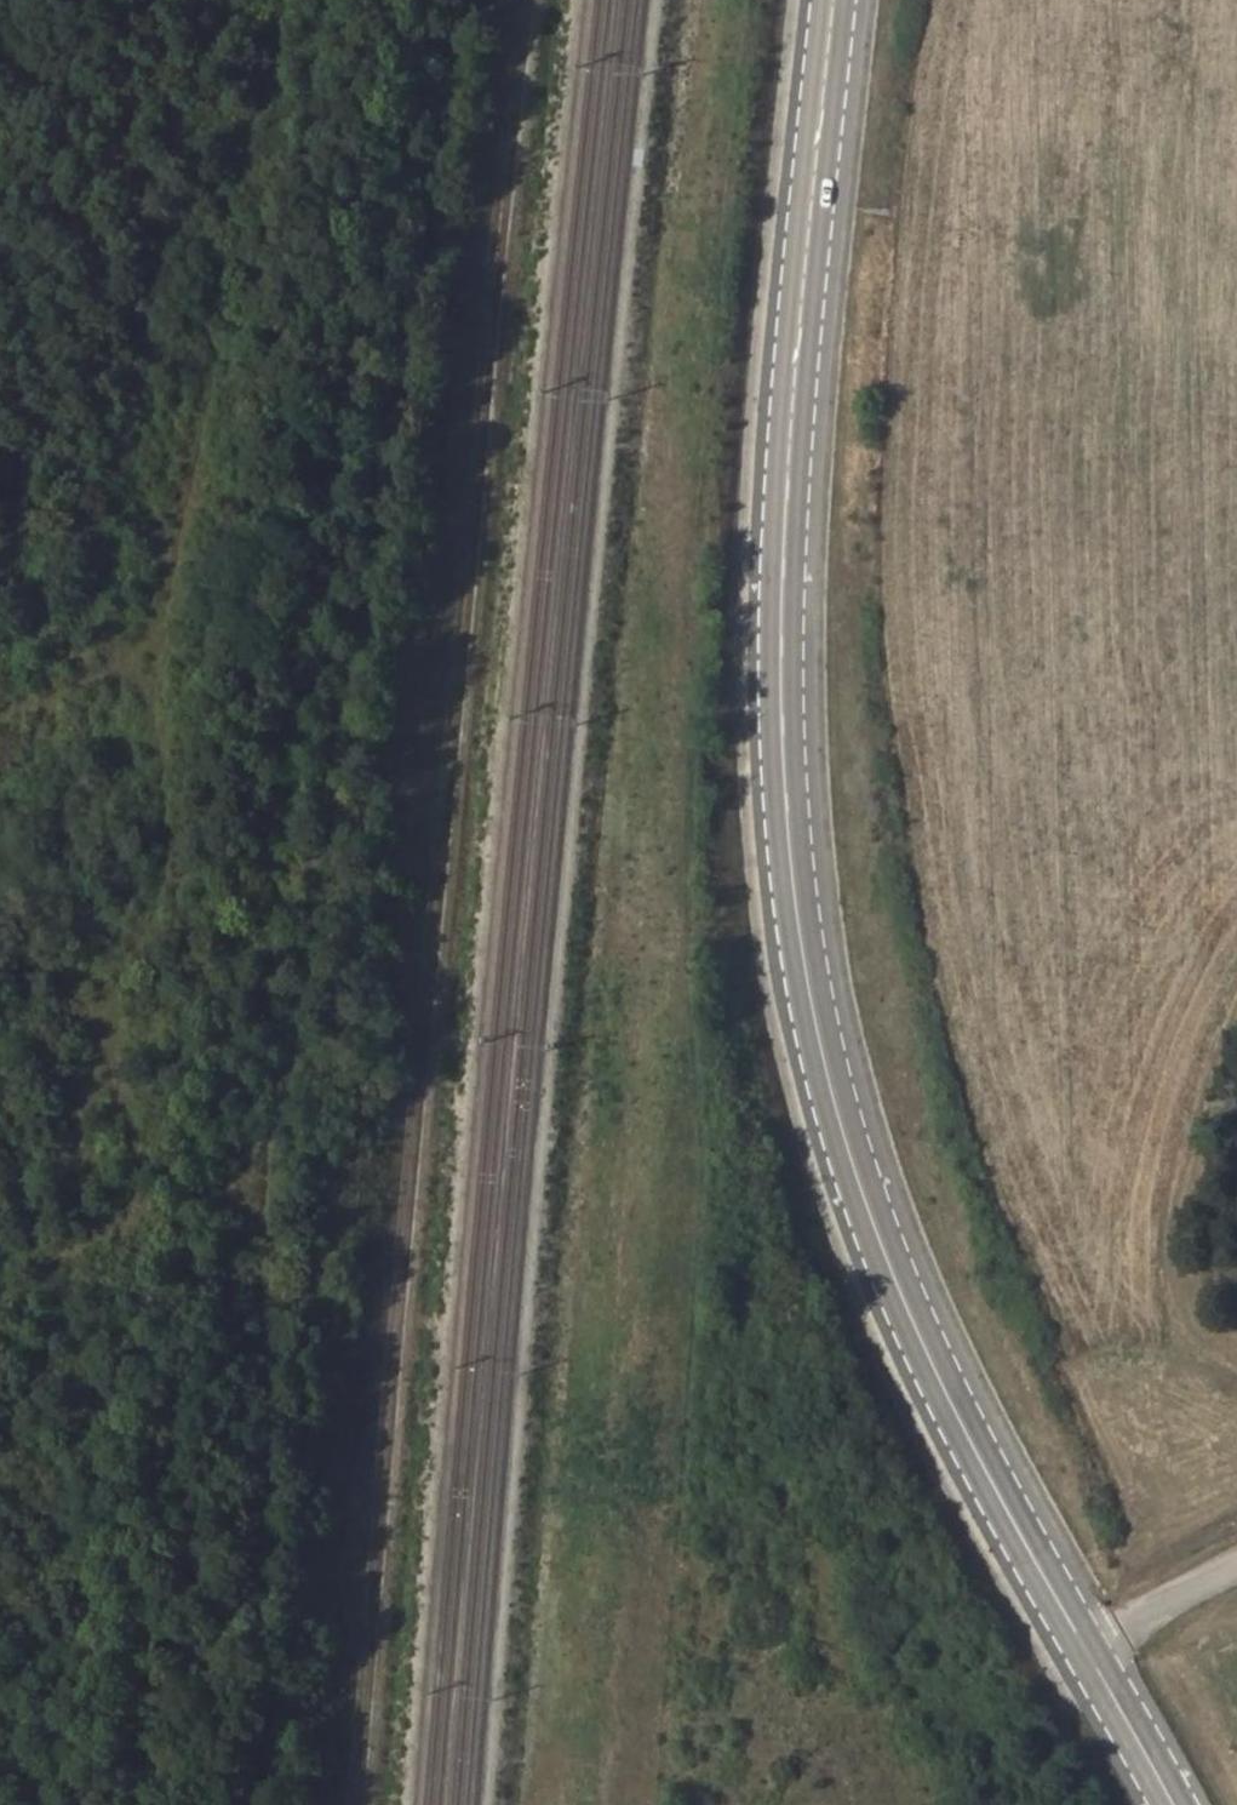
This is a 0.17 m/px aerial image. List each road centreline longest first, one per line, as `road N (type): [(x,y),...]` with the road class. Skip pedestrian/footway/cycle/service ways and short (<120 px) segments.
road 1 (primary): [(832,0),(783,429),(774,595),(788,896),(812,1038),(901,1311),(964,1449),(1160,1804)]
road 2 (track): [(1078,1651),(1236,1568)]

